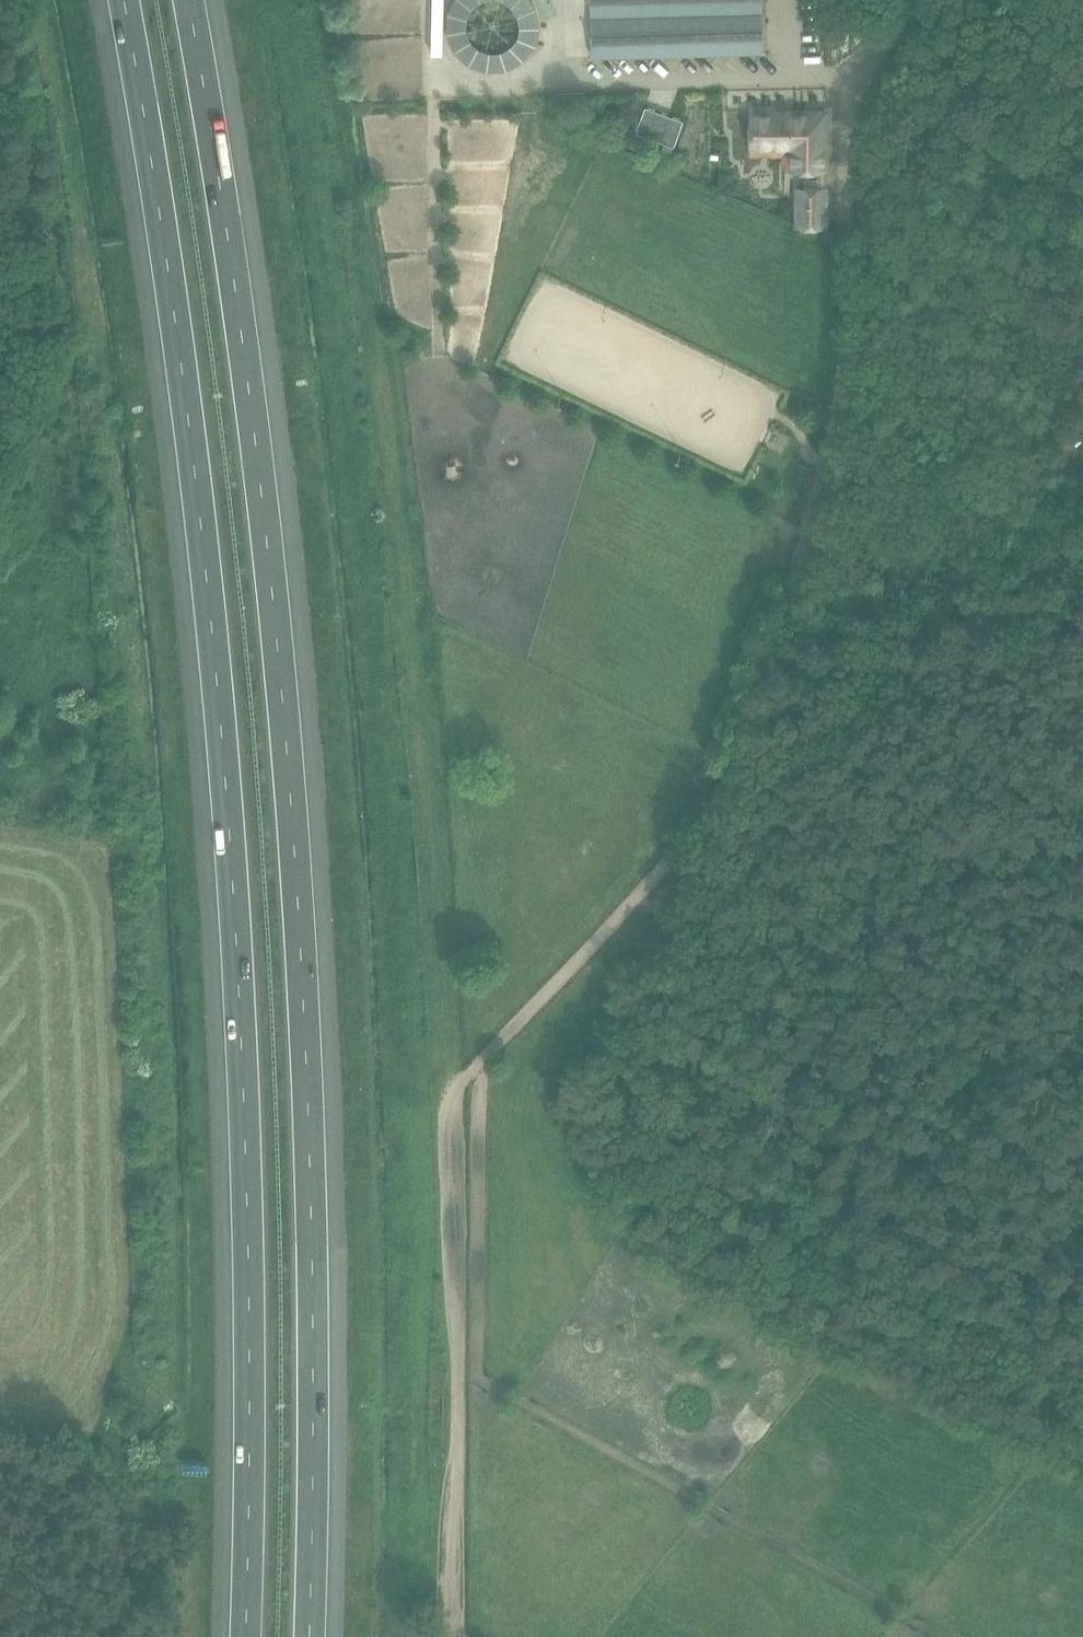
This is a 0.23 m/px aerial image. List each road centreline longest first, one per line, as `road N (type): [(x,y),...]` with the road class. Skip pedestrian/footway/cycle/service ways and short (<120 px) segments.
road 1 (track): [(846,94),(825,482),(760,664),(694,822),(599,949),(444,1100),(444,1636)]
road 2 (motorway): [(124,0),(184,384),(215,672),(242,1094),(251,1428),(245,1636)]
road 3 (motorway): [(309,1636),(311,1099),(281,664),(249,381),(190,0)]

